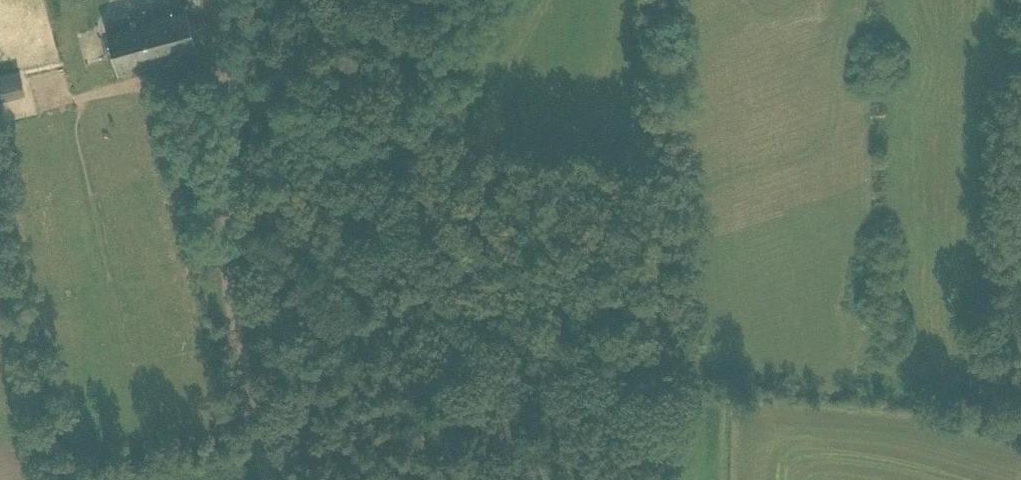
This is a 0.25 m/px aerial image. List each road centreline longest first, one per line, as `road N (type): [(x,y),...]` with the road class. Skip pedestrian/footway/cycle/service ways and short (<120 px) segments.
road 1 (unclassified): [(213,0),(233,88),(242,322),(273,479)]

